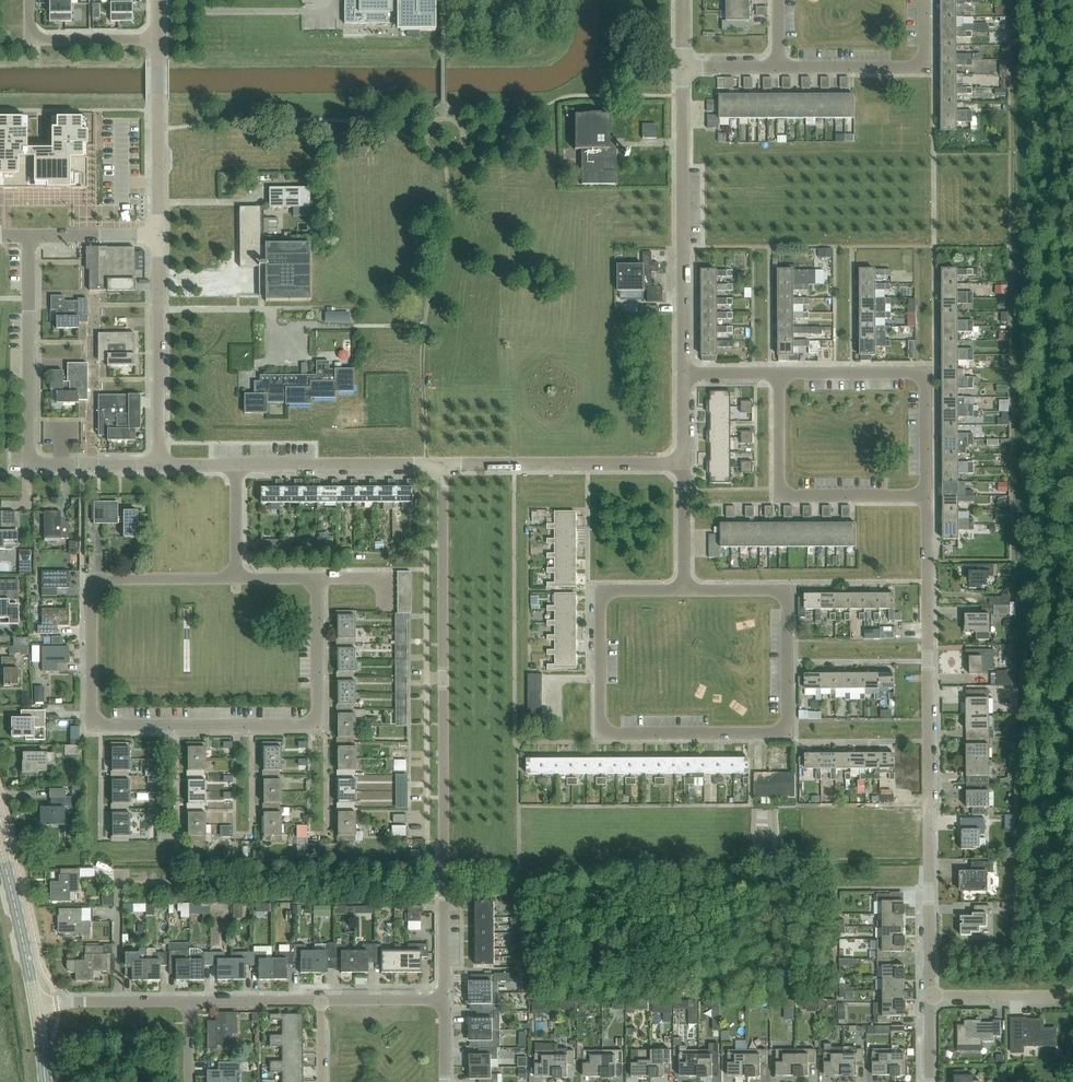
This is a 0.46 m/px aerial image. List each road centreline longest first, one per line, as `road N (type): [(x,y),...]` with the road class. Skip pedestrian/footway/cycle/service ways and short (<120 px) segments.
road 1 (residential): [(787,590),(787,732),(601,734),(600,590),(684,590)]
road 2 (residential): [(441,1000),(443,464)]
road 3 (residential): [(236,578),(317,578),(317,724),(91,725)]
road 4 (residential): [(926,495),(929,884)]
road 5 (residential): [(684,373),(682,68)]
road 6 (residential): [(91,725),(91,579),(236,578)]
road 7 (residential): [(926,495),(780,496),(779,373)]
road 8 (residential): [(779,373),(925,373),(926,495)]
road 9 (residential): [(443,464),(684,463)]
road 10 (unclassified): [(159,465),(158,235)]
road 11 (unclassified): [(29,465),(28,236)]
road 12 (residential): [(778,67),(924,67),(924,0)]
road 13 (residential): [(236,464),(443,464)]
road 14 (unclassified): [(158,235),(157,40)]
road 15 (residential): [(157,40),(28,40),(28,0)]
road 16 (secondary): [(35,1007),(0,847)]
road 17 (residential): [(189,1001),(35,1007)]
road 18 (residential): [(930,996),(1065,995)]
road 19 (residential): [(321,1001),(189,1001)]
road 20 (unclassified): [(28,236),(158,235)]
road 21 (unclassified): [(29,465),(159,465)]
road 22 (residential): [(684,590),(684,463)]
road 23 (residential): [(441,1000),(321,1001)]

